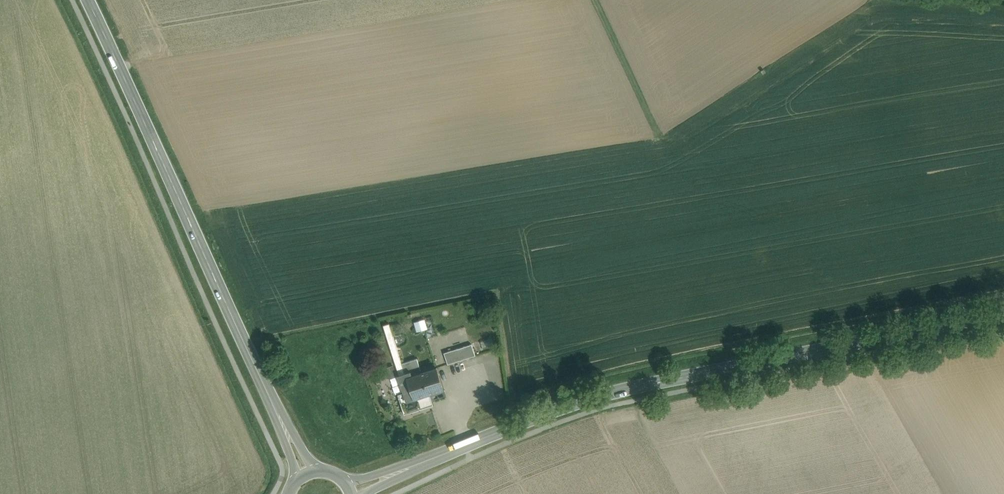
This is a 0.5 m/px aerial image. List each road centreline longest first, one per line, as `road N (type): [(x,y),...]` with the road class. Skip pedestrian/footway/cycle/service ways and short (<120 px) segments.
road 1 (secondary): [(1003,312),(621,390),(352,491)]
road 2 (secondary): [(308,475),(91,0)]
road 3 (track): [(597,0),(654,121)]

